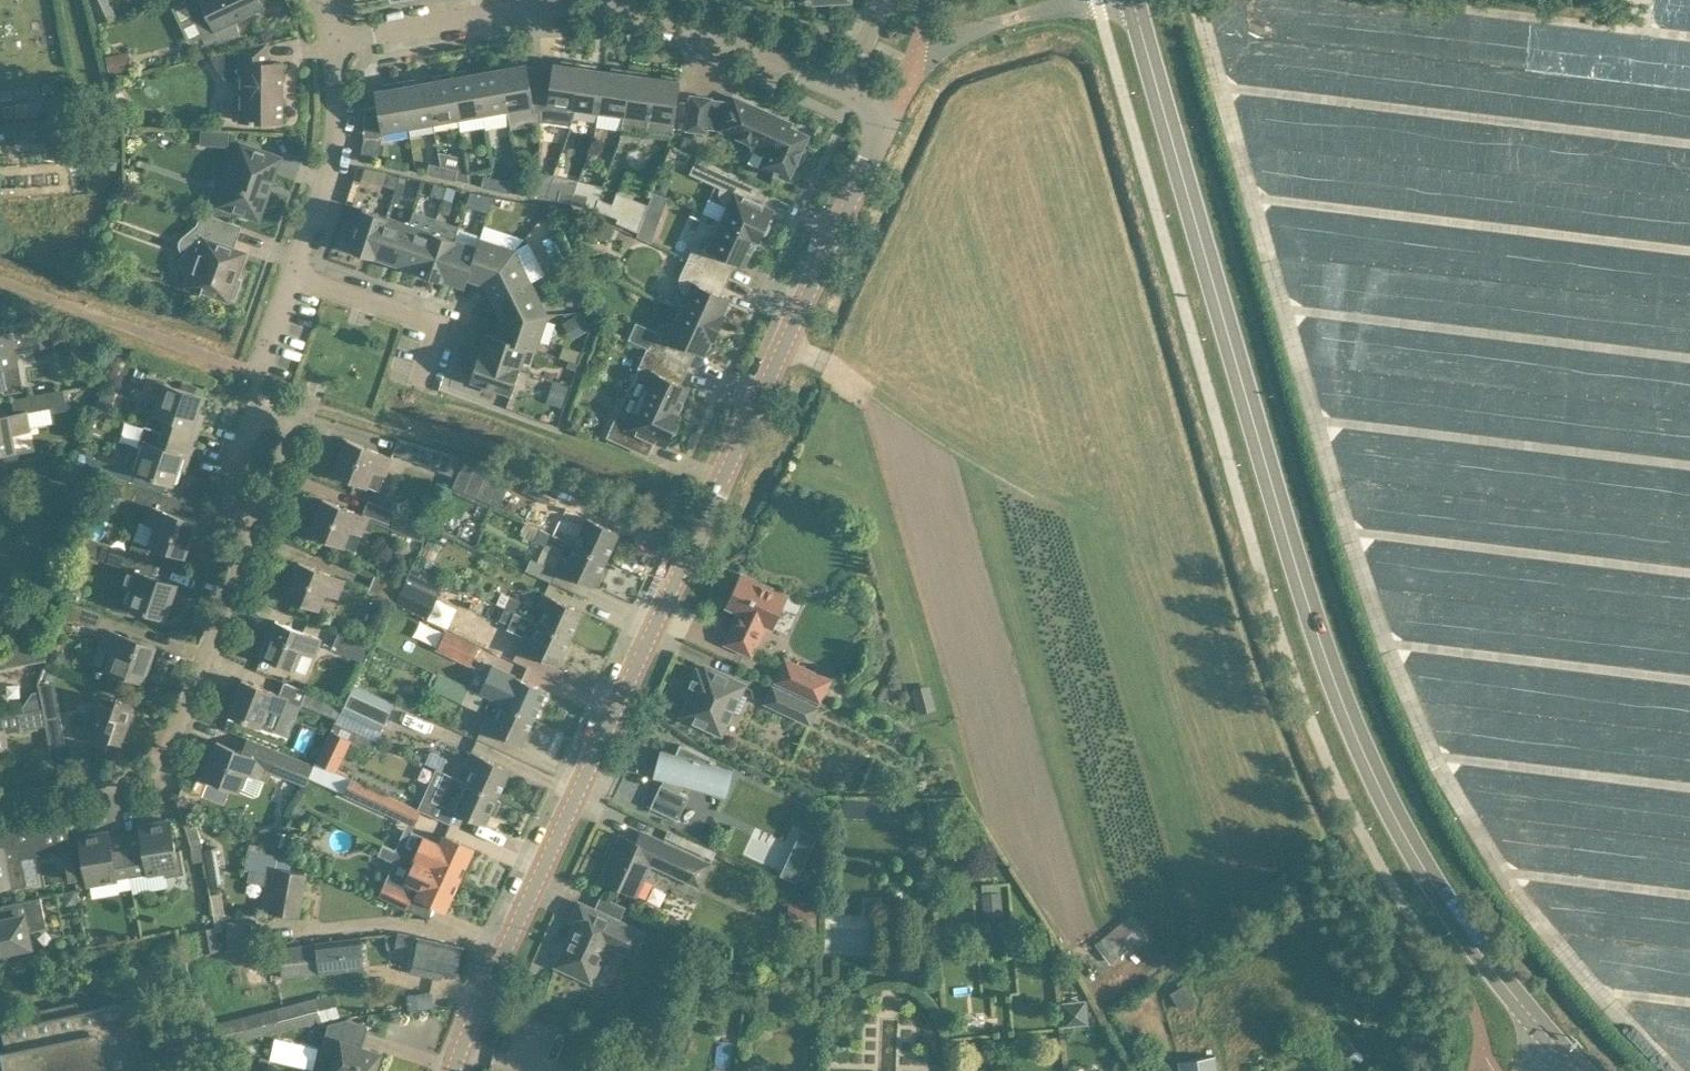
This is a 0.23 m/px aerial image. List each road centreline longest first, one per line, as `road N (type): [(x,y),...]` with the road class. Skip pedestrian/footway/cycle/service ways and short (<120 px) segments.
road 1 (secondary): [(1569,1061),(1454,930),(1388,822),(1311,629),(1134,0)]
road 2 (residential): [(450,1070),(890,123)]
road 3 (residential): [(0,802),(138,778),(158,765),(262,510)]
road 4 (residential): [(440,310),(293,258),(335,119),(333,37)]
road 5 (residential): [(618,7),(538,8),(333,37)]
road 6 (residential): [(844,92),(684,26),(618,7)]
road 7 (residential): [(262,510),(295,422),(256,410)]
road 8 (residential): [(262,510),(228,500),(256,410)]

